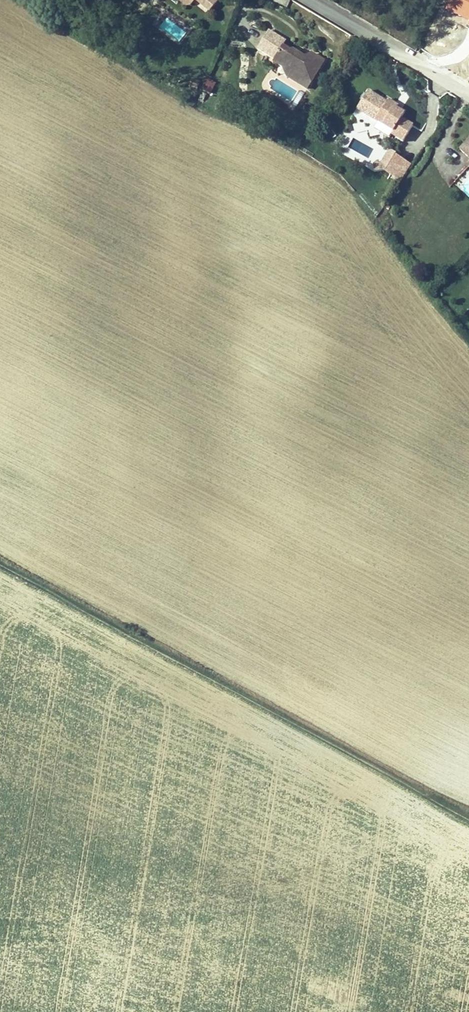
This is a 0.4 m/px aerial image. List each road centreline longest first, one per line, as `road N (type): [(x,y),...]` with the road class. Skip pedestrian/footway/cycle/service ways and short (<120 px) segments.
road 1 (track): [(0,563),(468,819)]
road 2 (residential): [(315,0),(468,92)]

